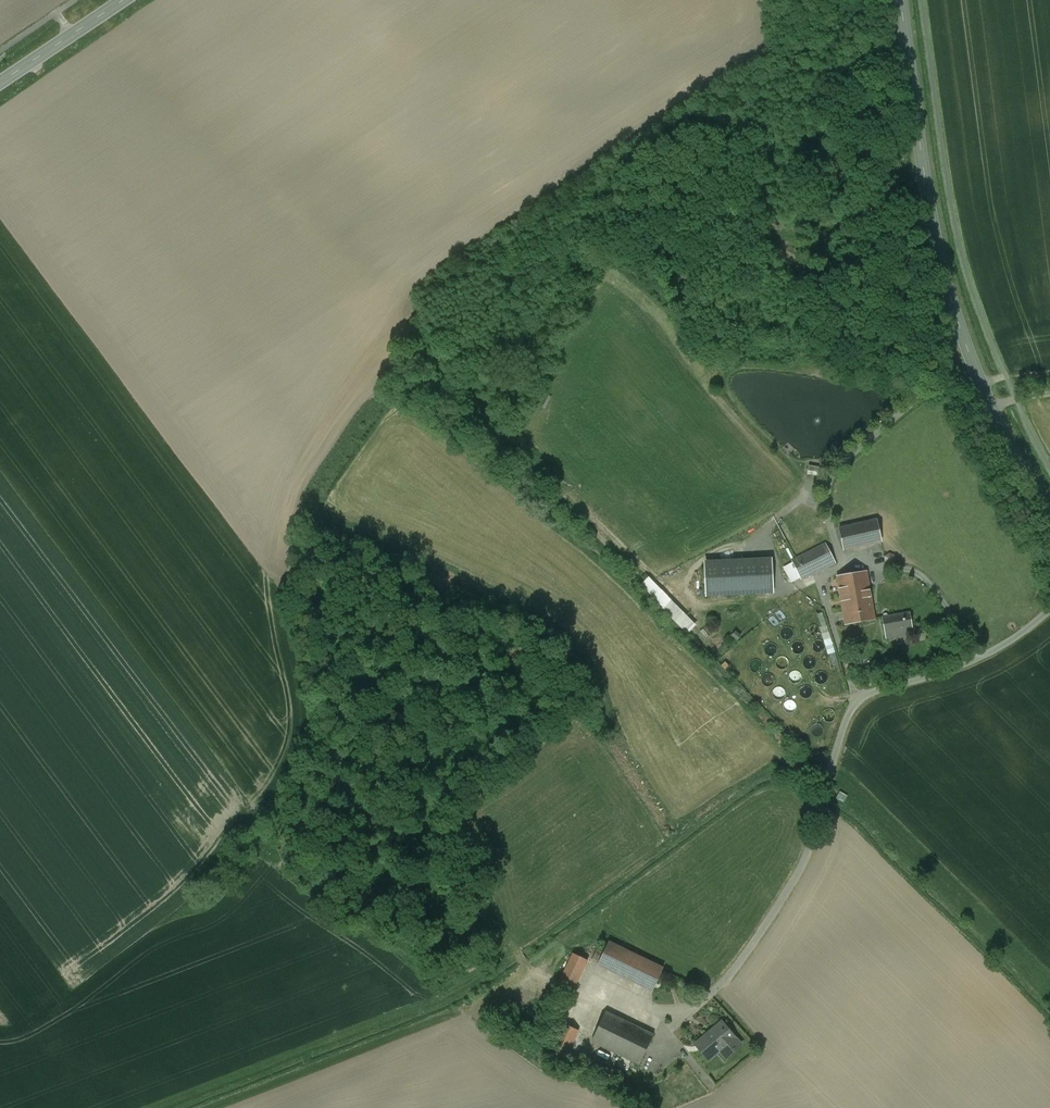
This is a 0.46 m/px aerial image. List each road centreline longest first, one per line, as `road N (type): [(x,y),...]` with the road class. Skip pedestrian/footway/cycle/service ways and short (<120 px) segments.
road 1 (tertiary): [(1049,514),(1005,439),(955,314),(923,168),(901,0)]
road 2 (tertiary): [(124,0),(0,83)]

